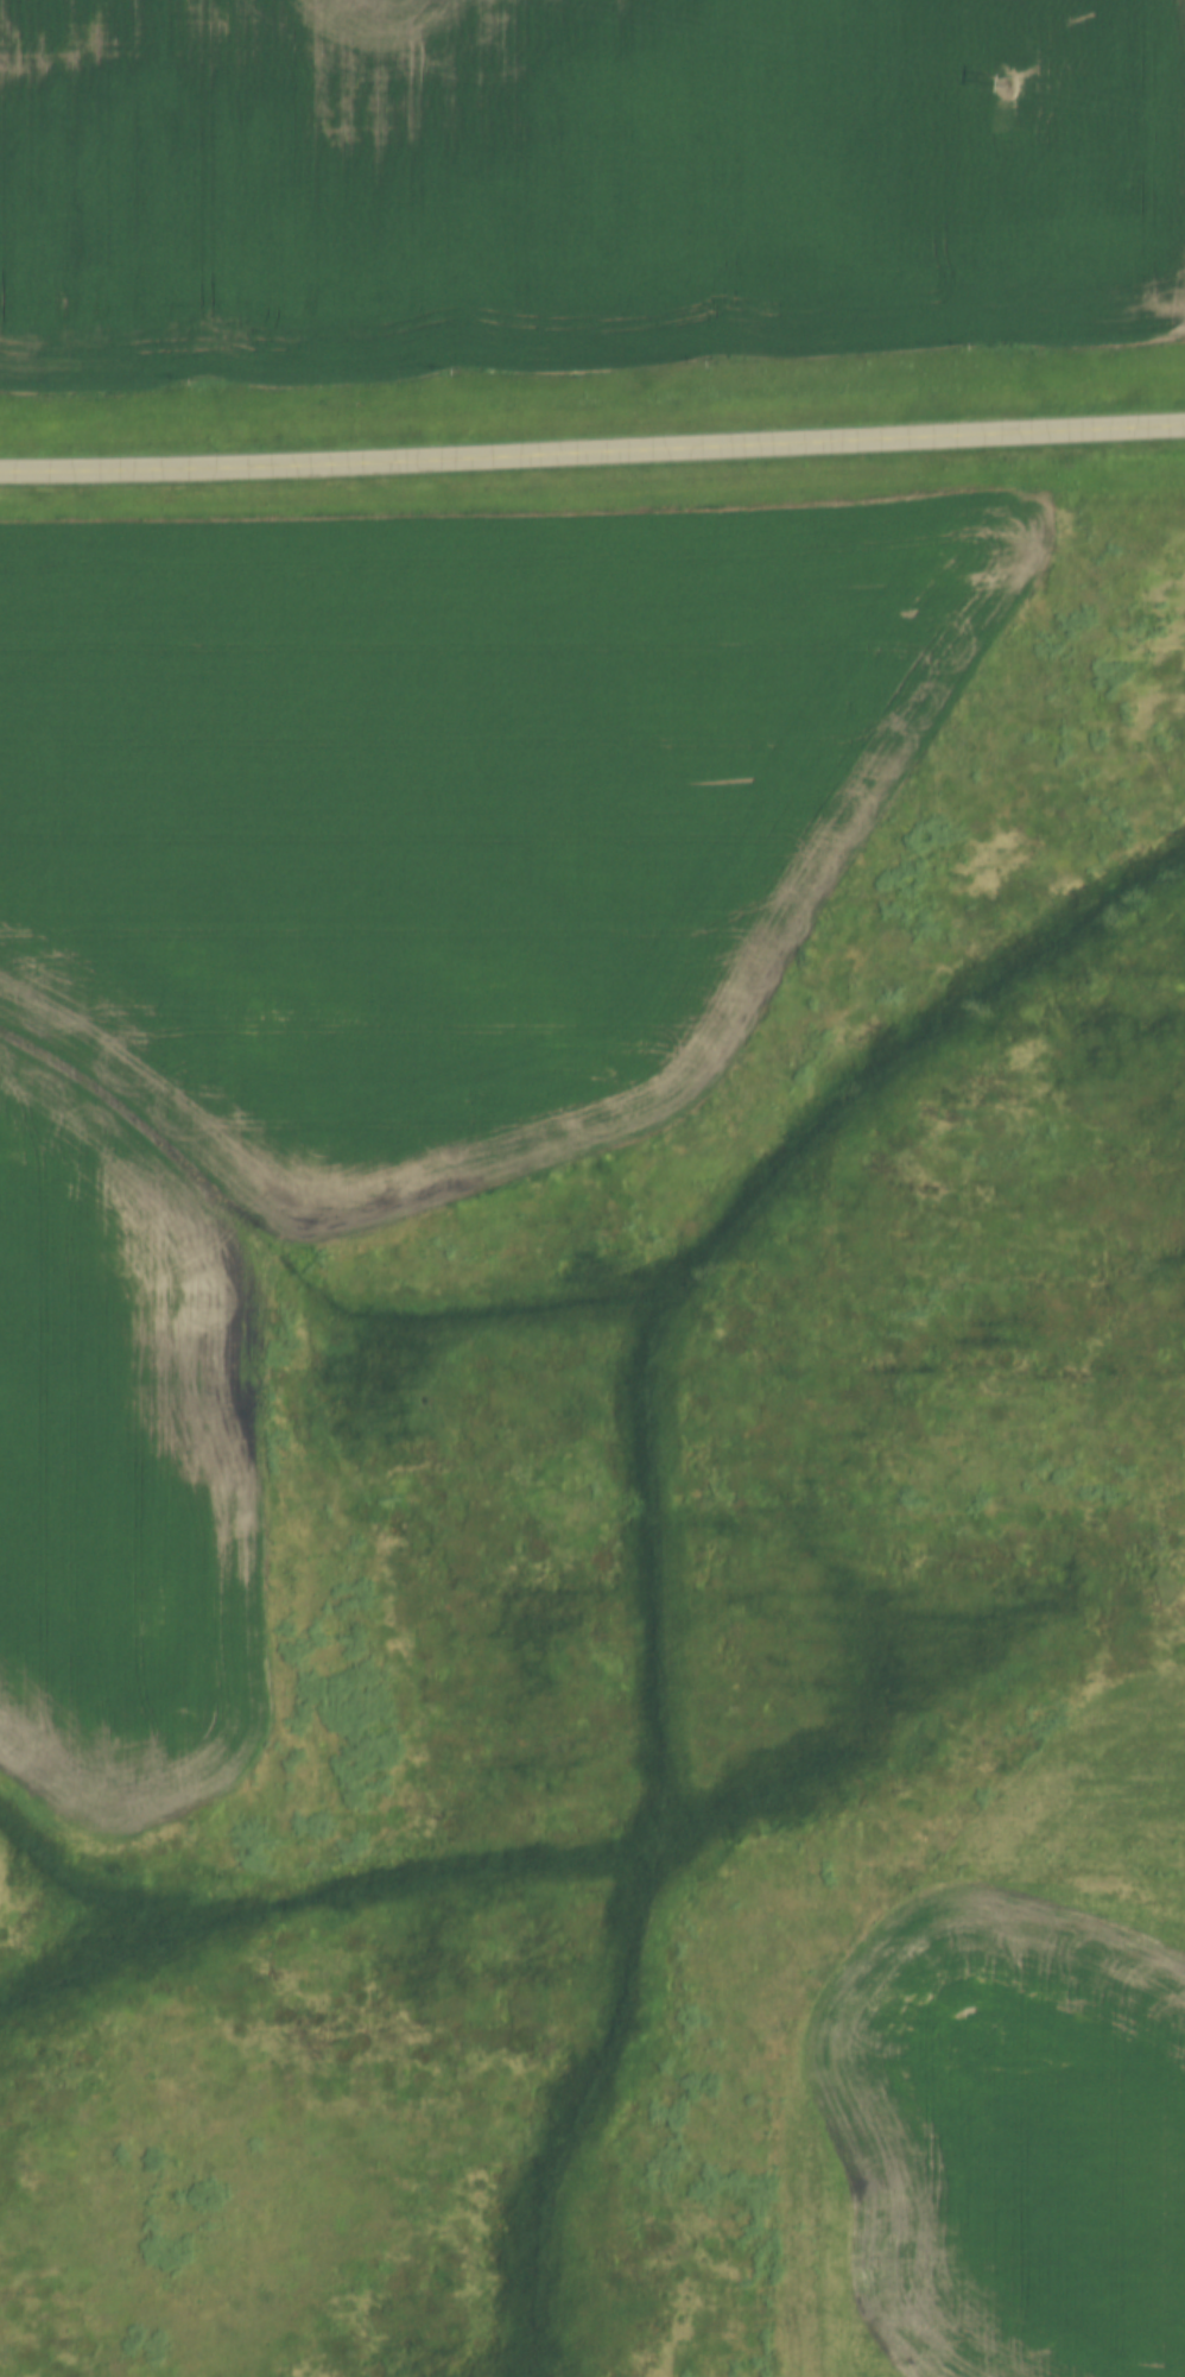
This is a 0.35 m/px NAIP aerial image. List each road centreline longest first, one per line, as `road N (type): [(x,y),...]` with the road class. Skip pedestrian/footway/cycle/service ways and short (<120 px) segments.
road 1 (secondary): [(1184,427),(0,471)]

